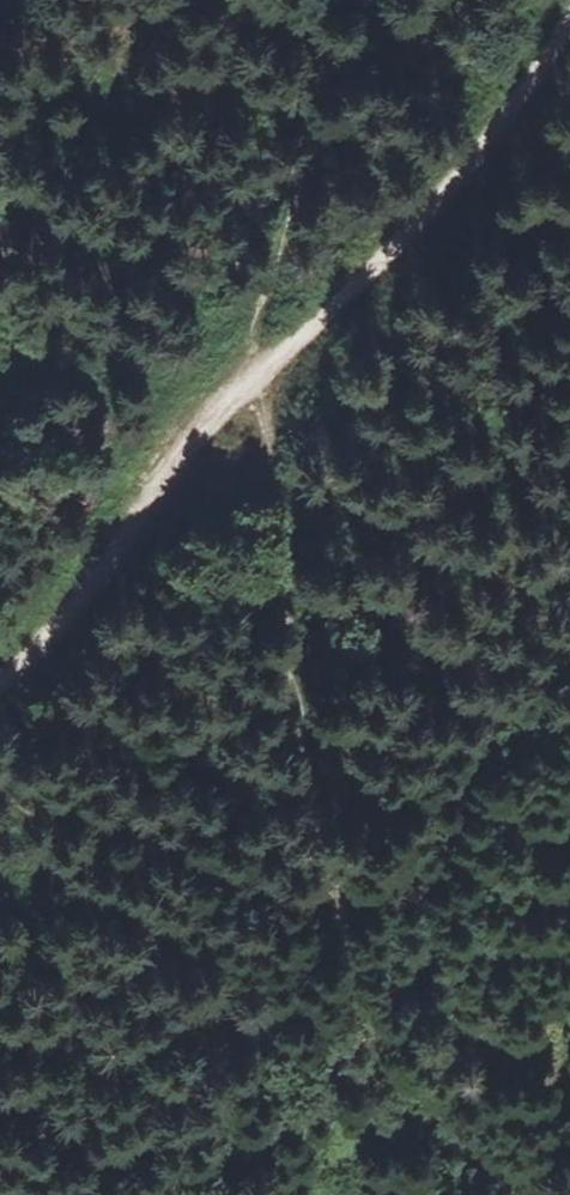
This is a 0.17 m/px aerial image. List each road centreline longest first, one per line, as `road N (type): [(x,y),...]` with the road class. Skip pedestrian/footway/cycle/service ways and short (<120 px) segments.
road 1 (track): [(252,379),(483,142),(569,12)]
road 2 (track): [(0,676),(62,619),(156,488),(252,379)]
road 3 (track): [(252,379),(321,0)]

